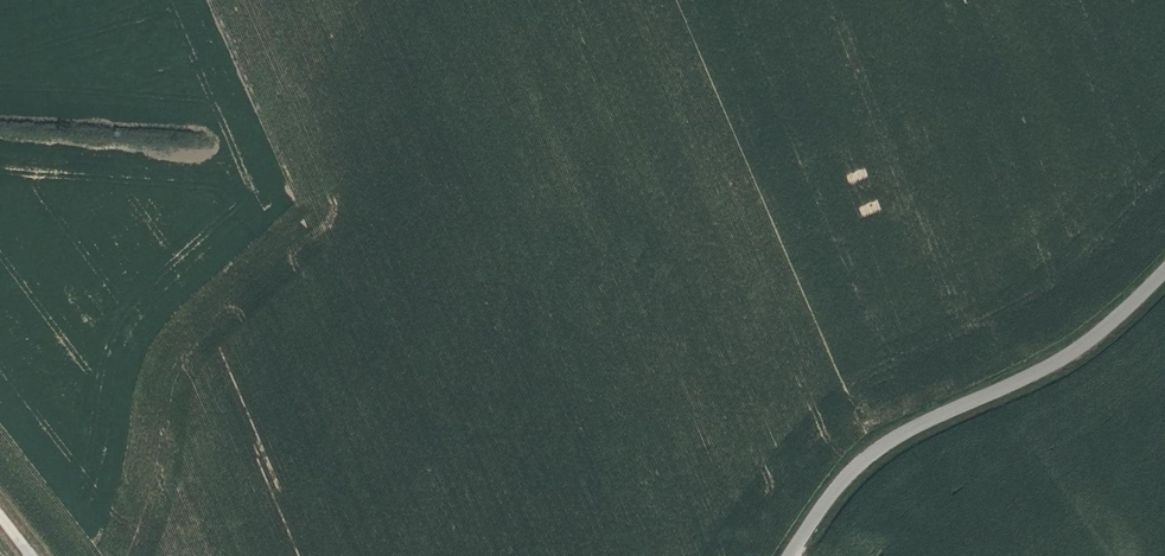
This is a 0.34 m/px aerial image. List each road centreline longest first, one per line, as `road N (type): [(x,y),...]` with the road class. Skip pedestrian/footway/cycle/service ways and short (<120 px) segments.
road 1 (unclassified): [(1164,271),(1069,359),(880,451),(796,555)]

